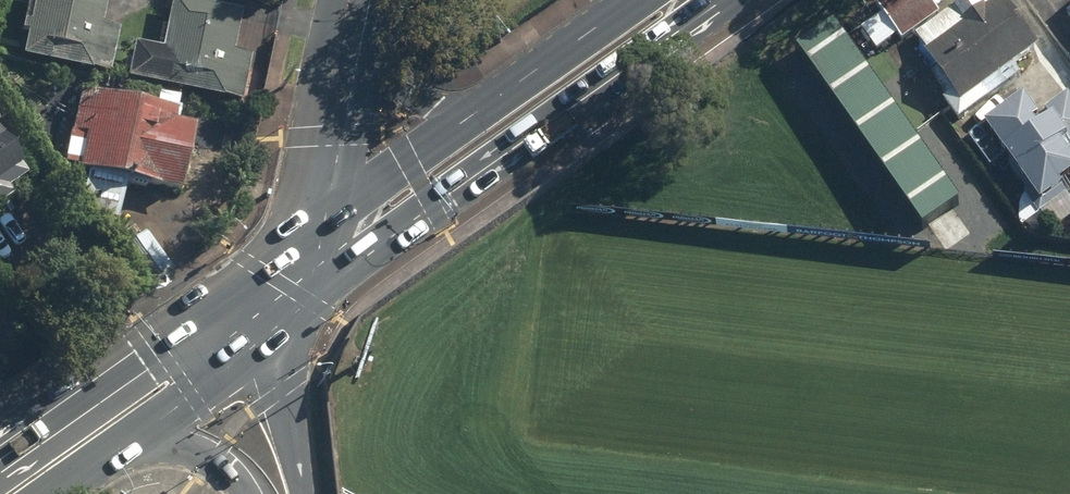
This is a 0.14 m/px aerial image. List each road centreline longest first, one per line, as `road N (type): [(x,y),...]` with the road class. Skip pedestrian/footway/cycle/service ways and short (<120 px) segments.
road 1 (primary): [(692,0),(658,51),(300,308)]
road 2 (primary): [(0,462),(314,234)]
road 3 (secondary): [(314,234),(358,0)]
road 4 (primary): [(314,234),(502,99)]
road 5 (primary): [(300,308),(137,434)]
road 6 (primary): [(359,0),(389,72),(409,92),(467,109),(502,99)]
road 7 (residential): [(300,308),(283,391),(301,493)]
road 8 (primary): [(502,99),(649,0)]
road 9 (residential): [(251,493),(217,456),(162,433),(137,434)]

